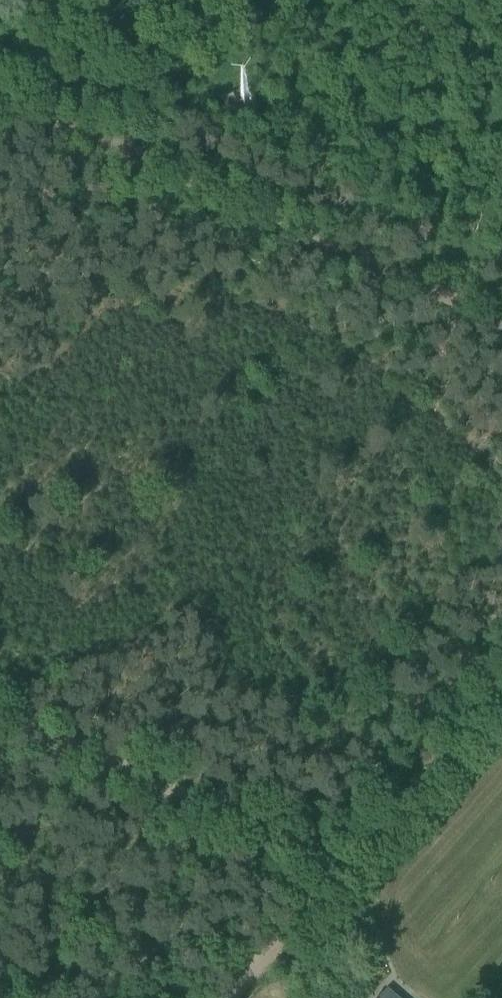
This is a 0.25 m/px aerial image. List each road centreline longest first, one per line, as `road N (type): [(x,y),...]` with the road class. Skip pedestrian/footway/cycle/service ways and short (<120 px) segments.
road 1 (track): [(501,317),(138,164)]
road 2 (track): [(352,868),(0,712)]
road 3 (track): [(352,868),(501,699)]
road 4 (track): [(237,997),(352,868)]
road 5 (unclassified): [(138,164),(0,103)]

